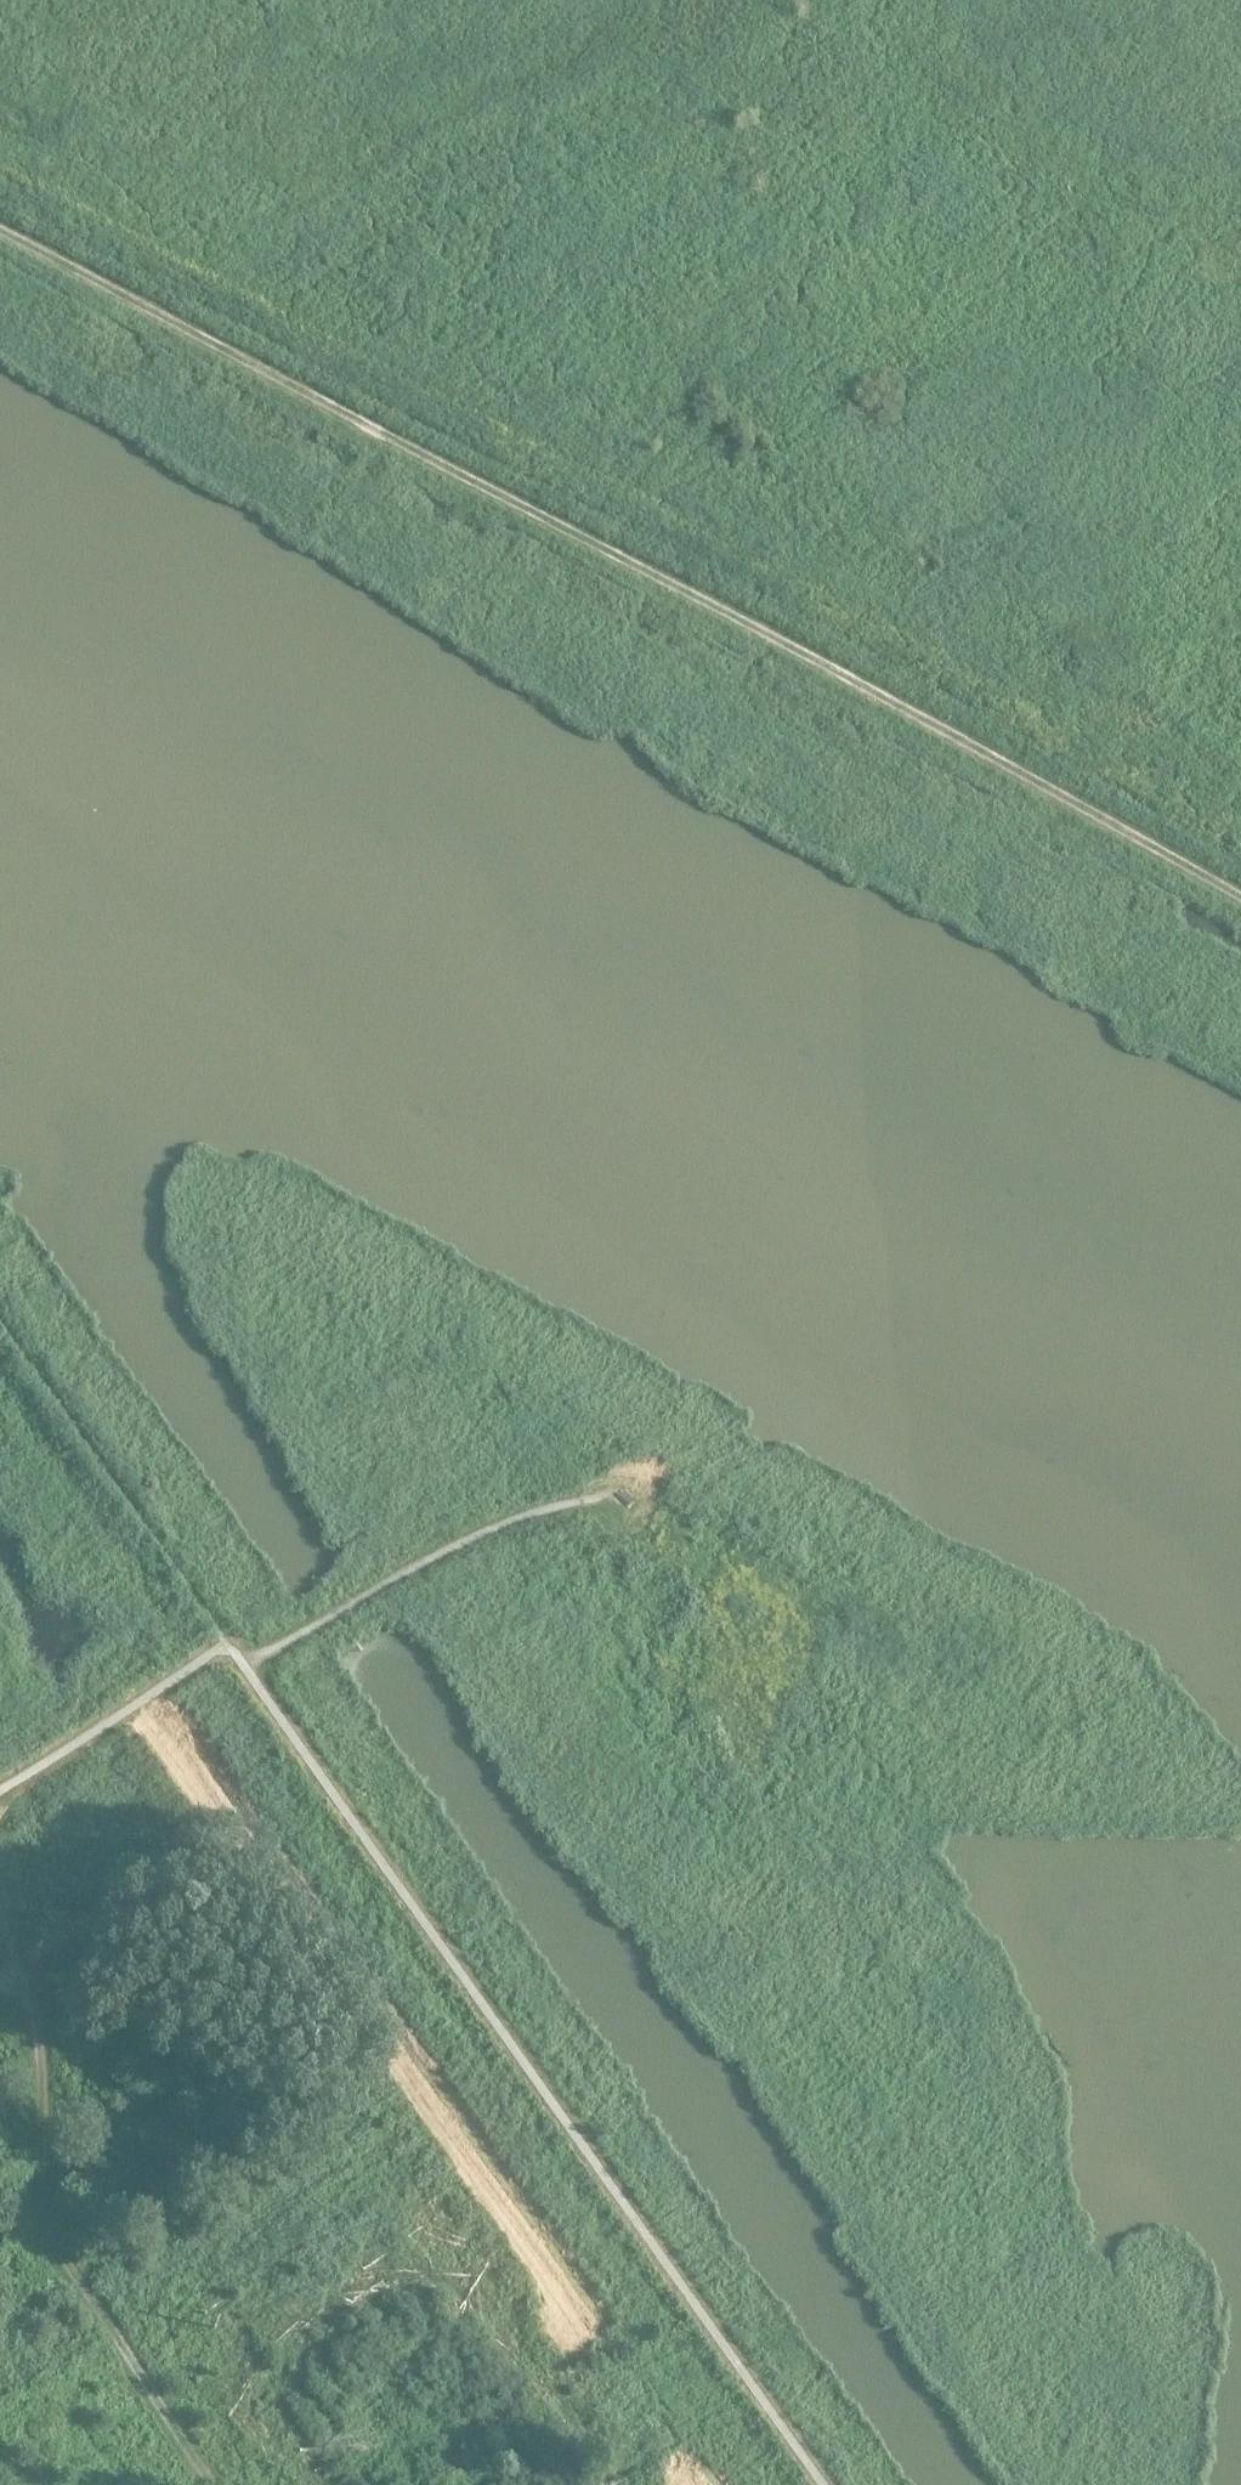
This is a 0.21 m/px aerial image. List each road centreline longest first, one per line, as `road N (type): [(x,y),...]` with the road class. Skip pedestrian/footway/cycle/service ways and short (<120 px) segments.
road 1 (track): [(1240,891),(0,218)]

